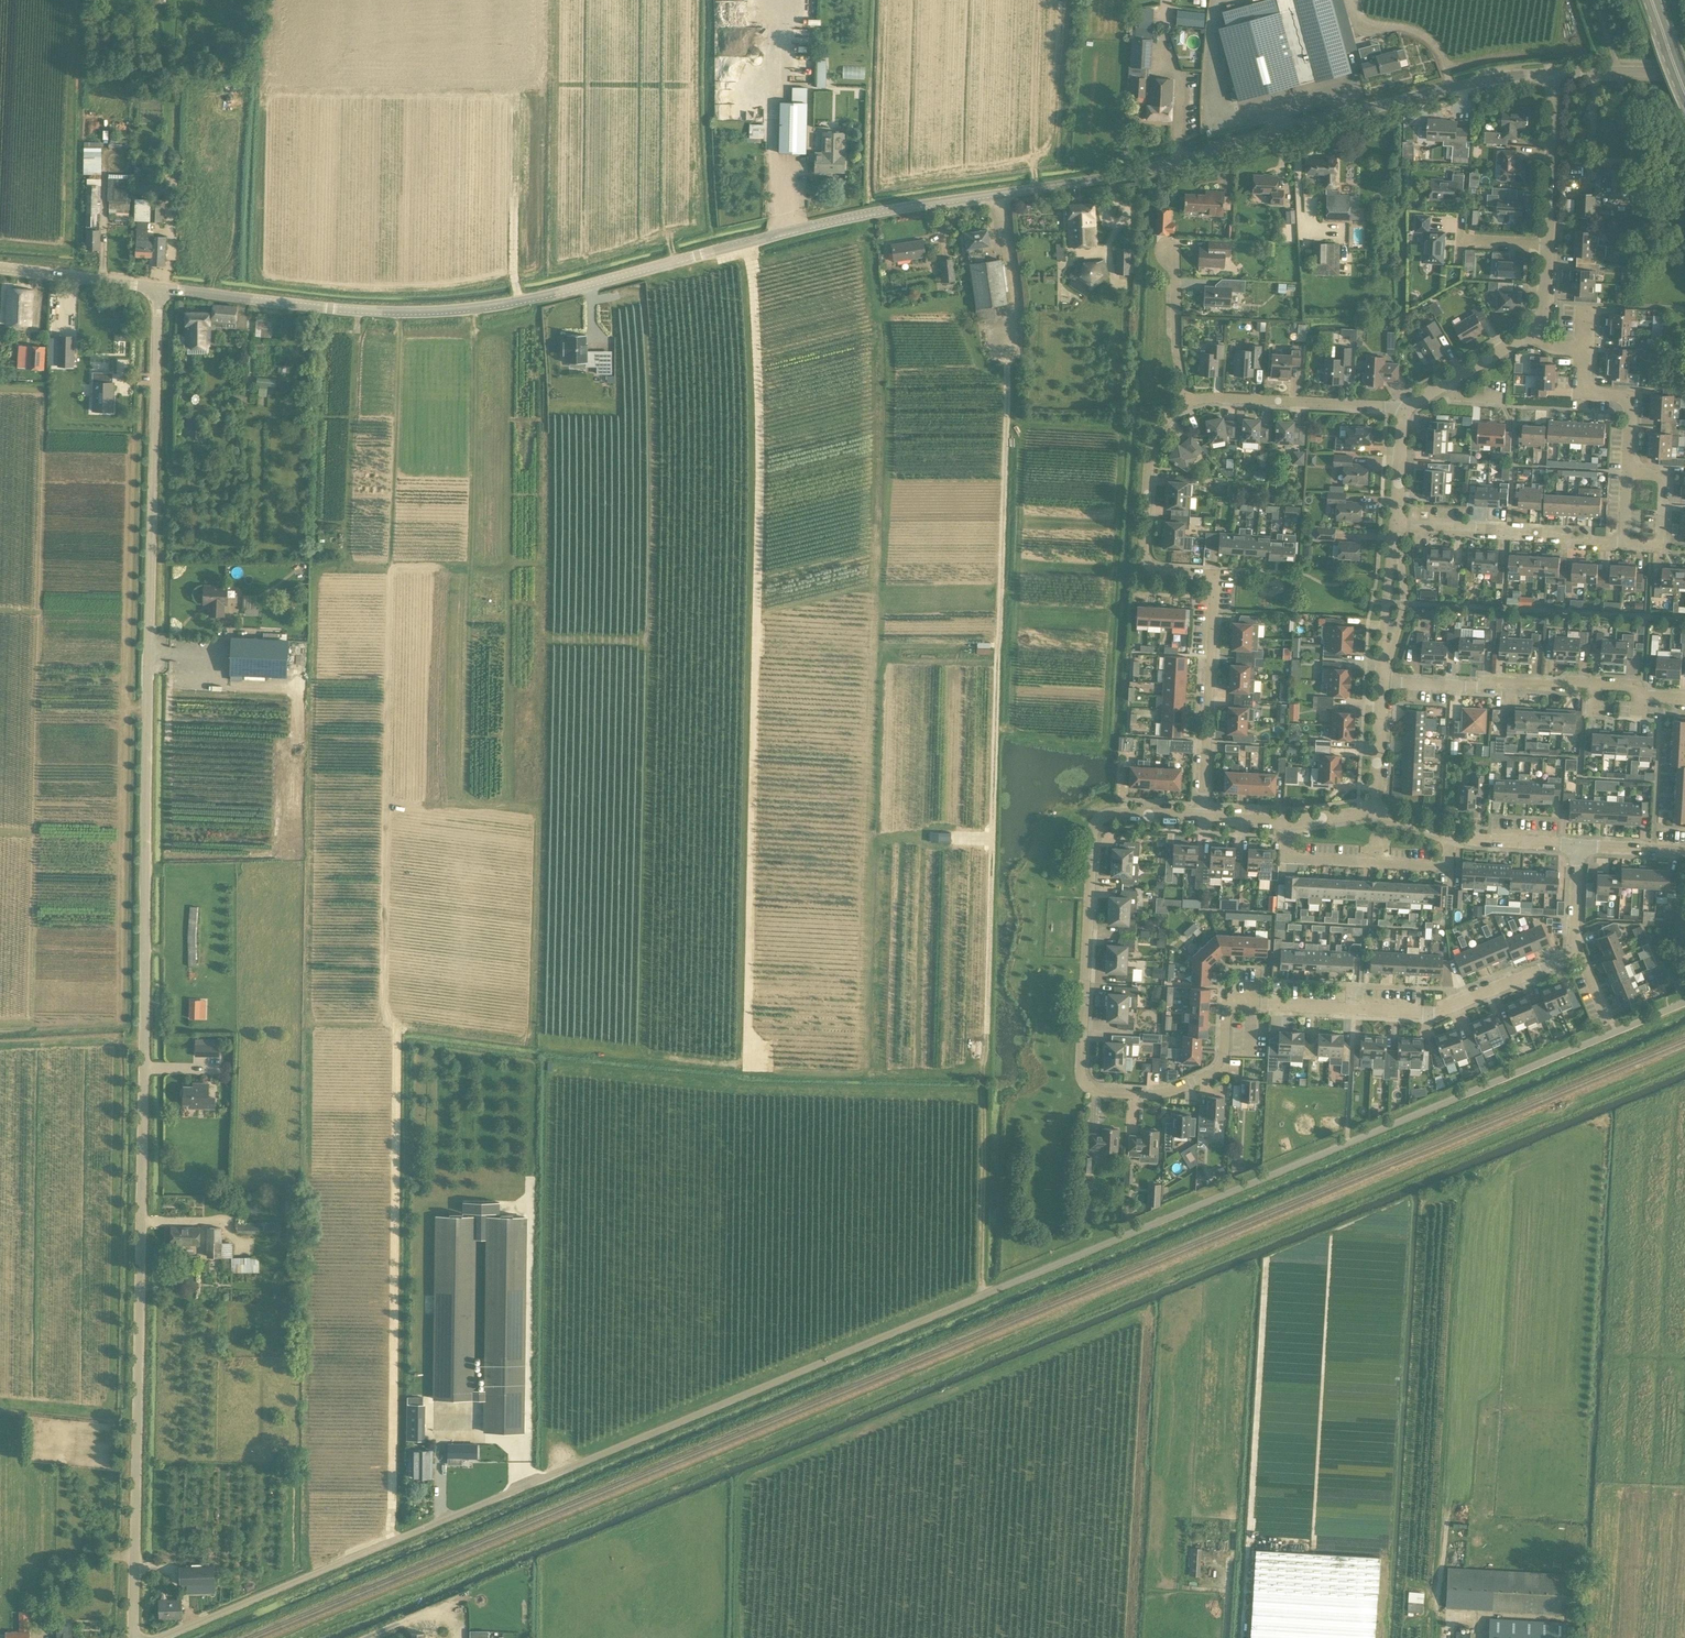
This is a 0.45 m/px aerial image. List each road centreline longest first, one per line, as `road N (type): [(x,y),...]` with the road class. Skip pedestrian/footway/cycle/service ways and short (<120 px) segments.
road 1 (unclassified): [(161,1637),(1613,1031)]
road 2 (unclassified): [(133,1637),(151,287)]
road 3 (unclassified): [(151,287),(360,311),(487,307),(861,215),(1135,171)]
road 4 (residential): [(1574,951),(1436,1013),(1231,1004),(1215,1072),(1154,1095),(1097,1091),(1085,1084),(1079,1064),(1093,829),(1107,813),(1203,817)]
road 5 (residential): [(1203,817),(1215,584),(1211,572),(1151,565),(1145,547),(1150,452),(1158,431),(1190,403)]
road 6 (residential): [(1135,171),(1451,88),(1556,73)]
road 7 (residential): [(1684,699),(1648,696),(1634,686),(1517,679),(1497,688),(1384,682)]
road 8 (residential): [(1556,73),(1536,333)]
road 9 (residential): [(1624,542),(1396,524)]
road 10 (residential): [(1286,822),(1285,856),(1449,864),(1450,836)]
road 11 (residential): [(1190,403),(1217,396),(1406,413)]
road 12 (residential): [(1628,473),(1629,402),(1586,391),(1585,350),(1552,345),(1536,333)]
road 13 (residential): [(1536,333),(1406,413)]
road 14 (unclassified): [(151,287),(0,267)]
road 15 (residential): [(1190,403),(1167,253)]
road 16 (residential): [(1624,542),(1662,545),(1666,475),(1628,473)]
road 17 (residential): [(1385,664),(1405,607),(1396,524)]
road 18 (residential): [(1396,524),(1385,664)]
road 19 (residential): [(1384,682),(1375,811)]
road 20 (residential): [(1578,843),(1450,836)]
road 21 (residential): [(1556,73),(1684,74)]

